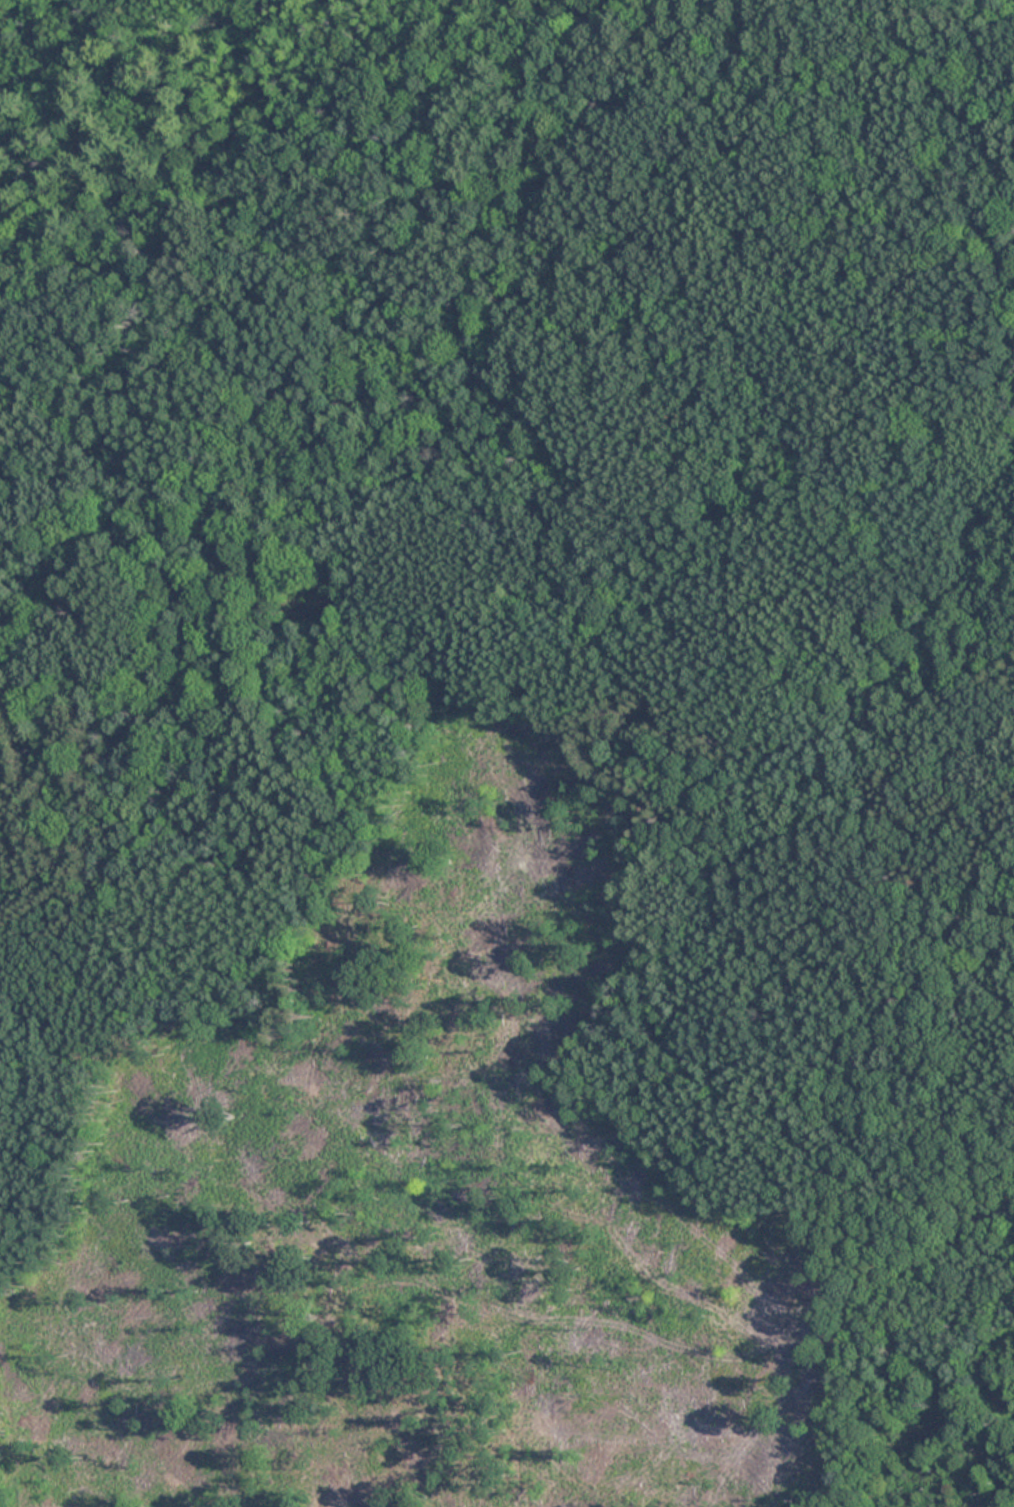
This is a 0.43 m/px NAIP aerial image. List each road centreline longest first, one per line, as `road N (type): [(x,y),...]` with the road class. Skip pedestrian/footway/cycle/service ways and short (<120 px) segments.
road 1 (track): [(0,709),(240,745),(585,663),(1013,531)]

